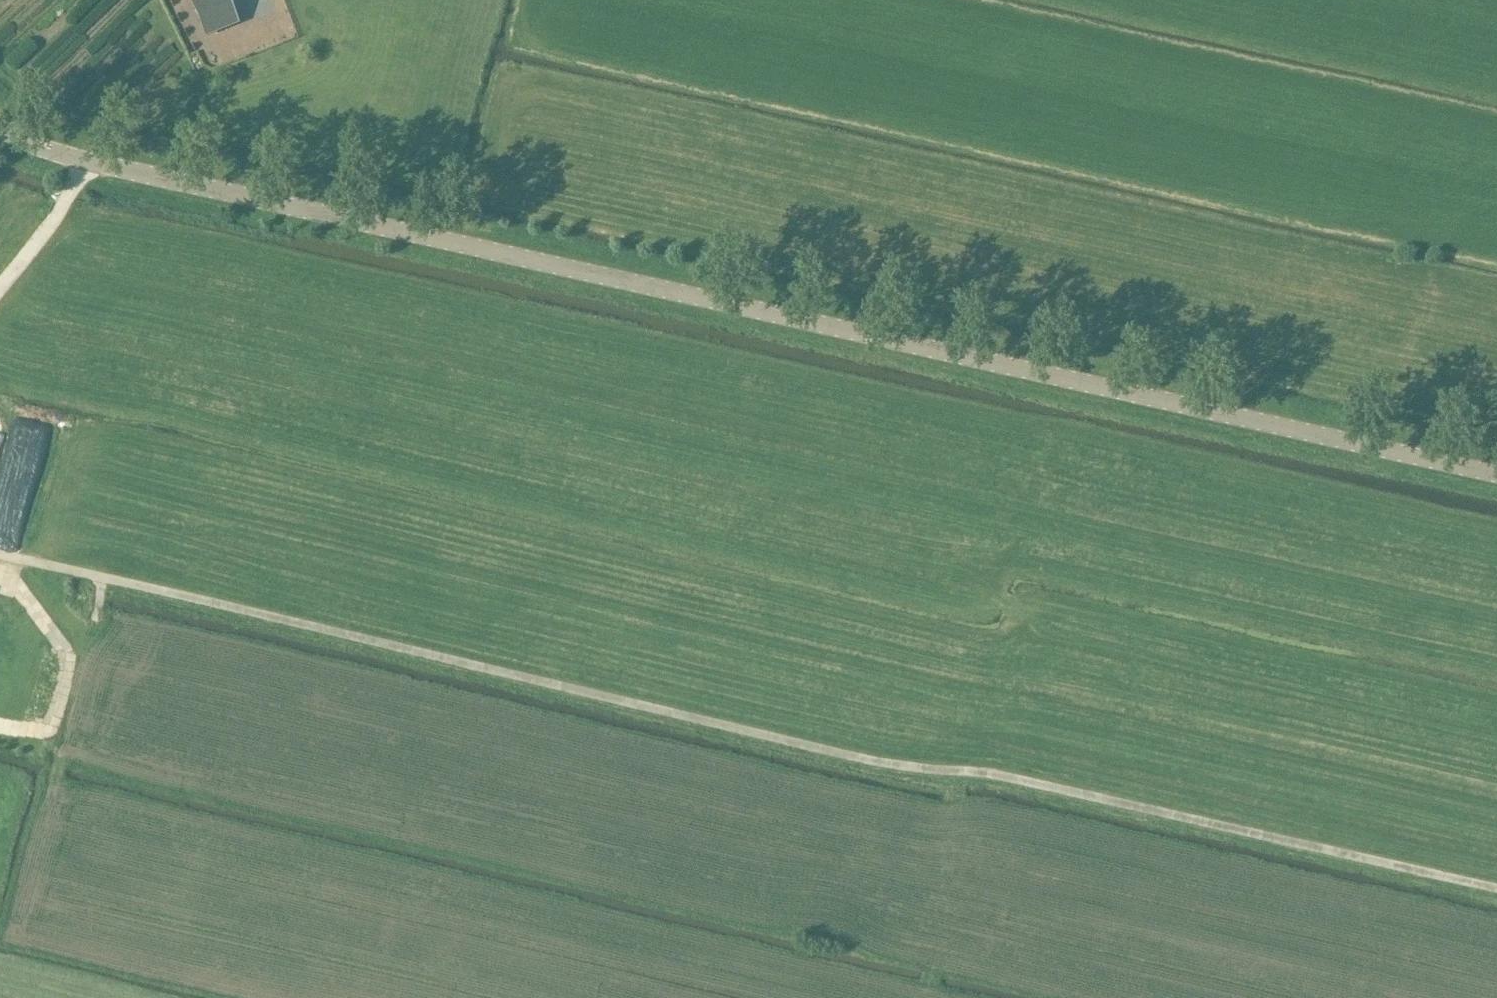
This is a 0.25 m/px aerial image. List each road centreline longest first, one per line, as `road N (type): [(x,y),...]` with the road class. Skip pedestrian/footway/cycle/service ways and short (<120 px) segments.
road 1 (unclassified): [(1496,476),(85,160),(0,125)]

